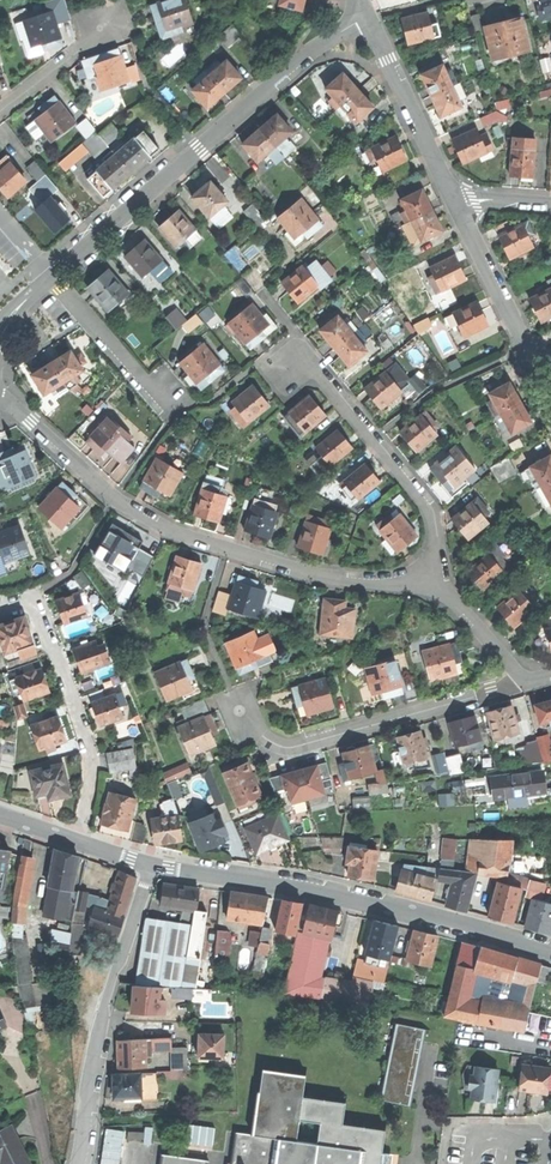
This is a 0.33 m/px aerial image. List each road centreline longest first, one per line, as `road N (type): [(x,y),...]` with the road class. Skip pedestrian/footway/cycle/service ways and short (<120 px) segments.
road 1 (residential): [(427,587),(323,576),(170,531),(114,498),(0,397)]
road 2 (residential): [(550,948),(338,893),(150,865)]
road 3 (residential): [(51,276),(360,15)]
road 4 (residential): [(522,682),(293,747),(268,745),(239,707)]
road 5 (residential): [(150,865),(88,1102),(80,1163)]
road 6 (residential): [(0,602),(33,599),(40,608),(86,742),(81,842)]
road 7 (residential): [(292,363),(317,373),(425,507),(435,538),(427,587)]
road 8 (residential): [(454,199),(360,15)]
road 9 (residential): [(51,276),(171,415)]
road 10 (residential): [(520,332),(454,199)]
road 11 (residential): [(0,112),(110,28)]
road 12 (residential): [(522,682),(453,602),(427,587)]

